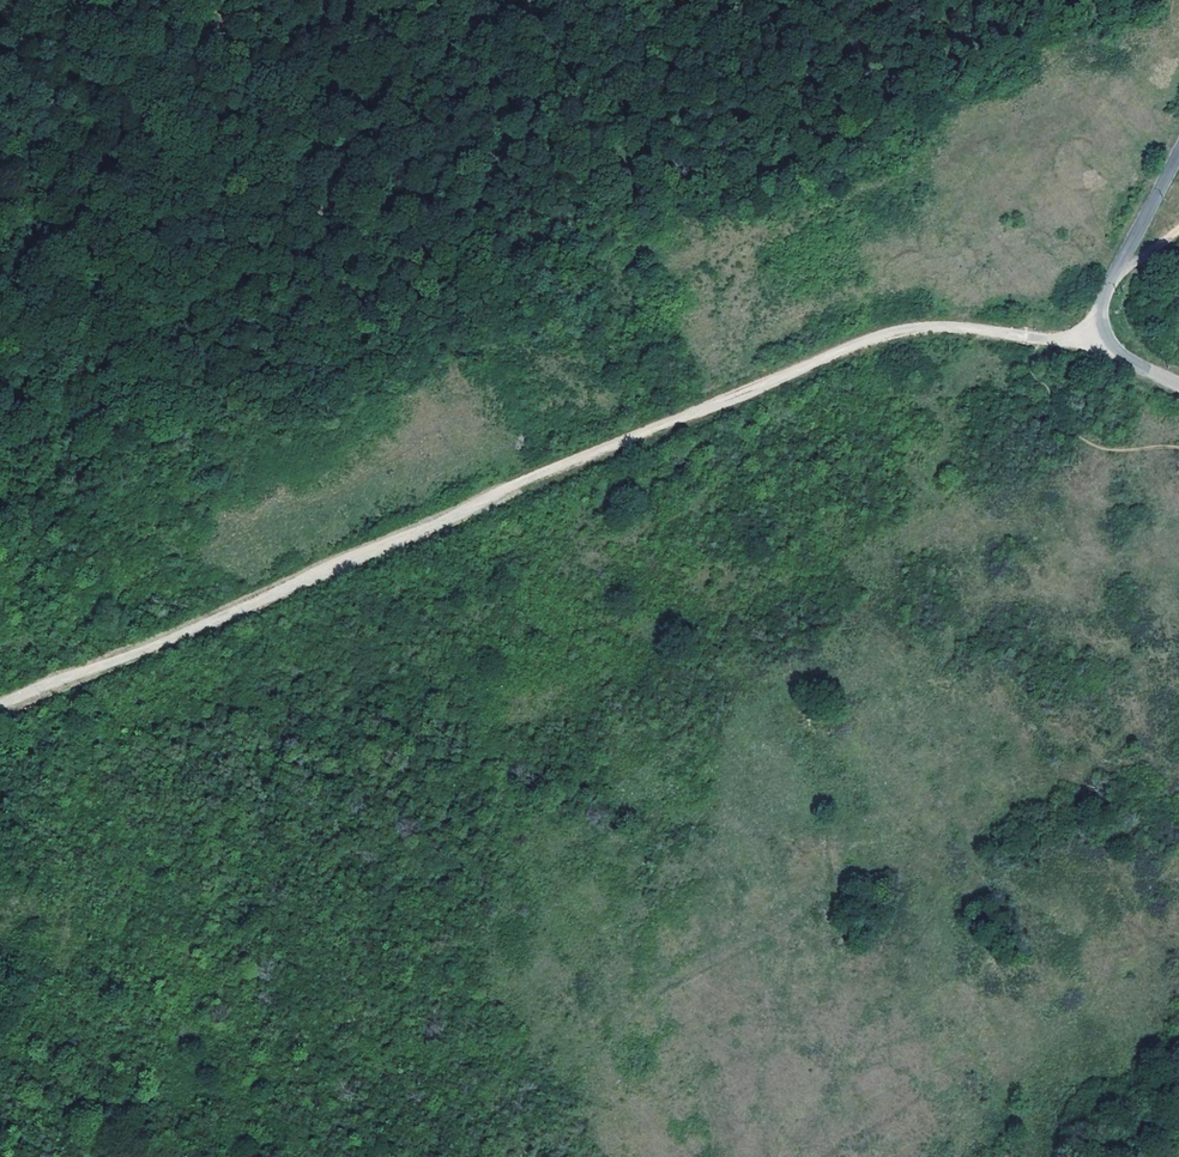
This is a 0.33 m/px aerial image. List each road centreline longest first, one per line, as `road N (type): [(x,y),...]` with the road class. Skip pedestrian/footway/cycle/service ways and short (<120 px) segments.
road 1 (track): [(0,702),(749,397),(862,342),(962,328),(1092,342)]
road 2 (track): [(1178,449),(1105,450),(1063,424),(1049,389),(1029,369),(1035,349),(1077,340)]
road 3 (residential): [(1092,342),(1117,272),(1178,152)]

